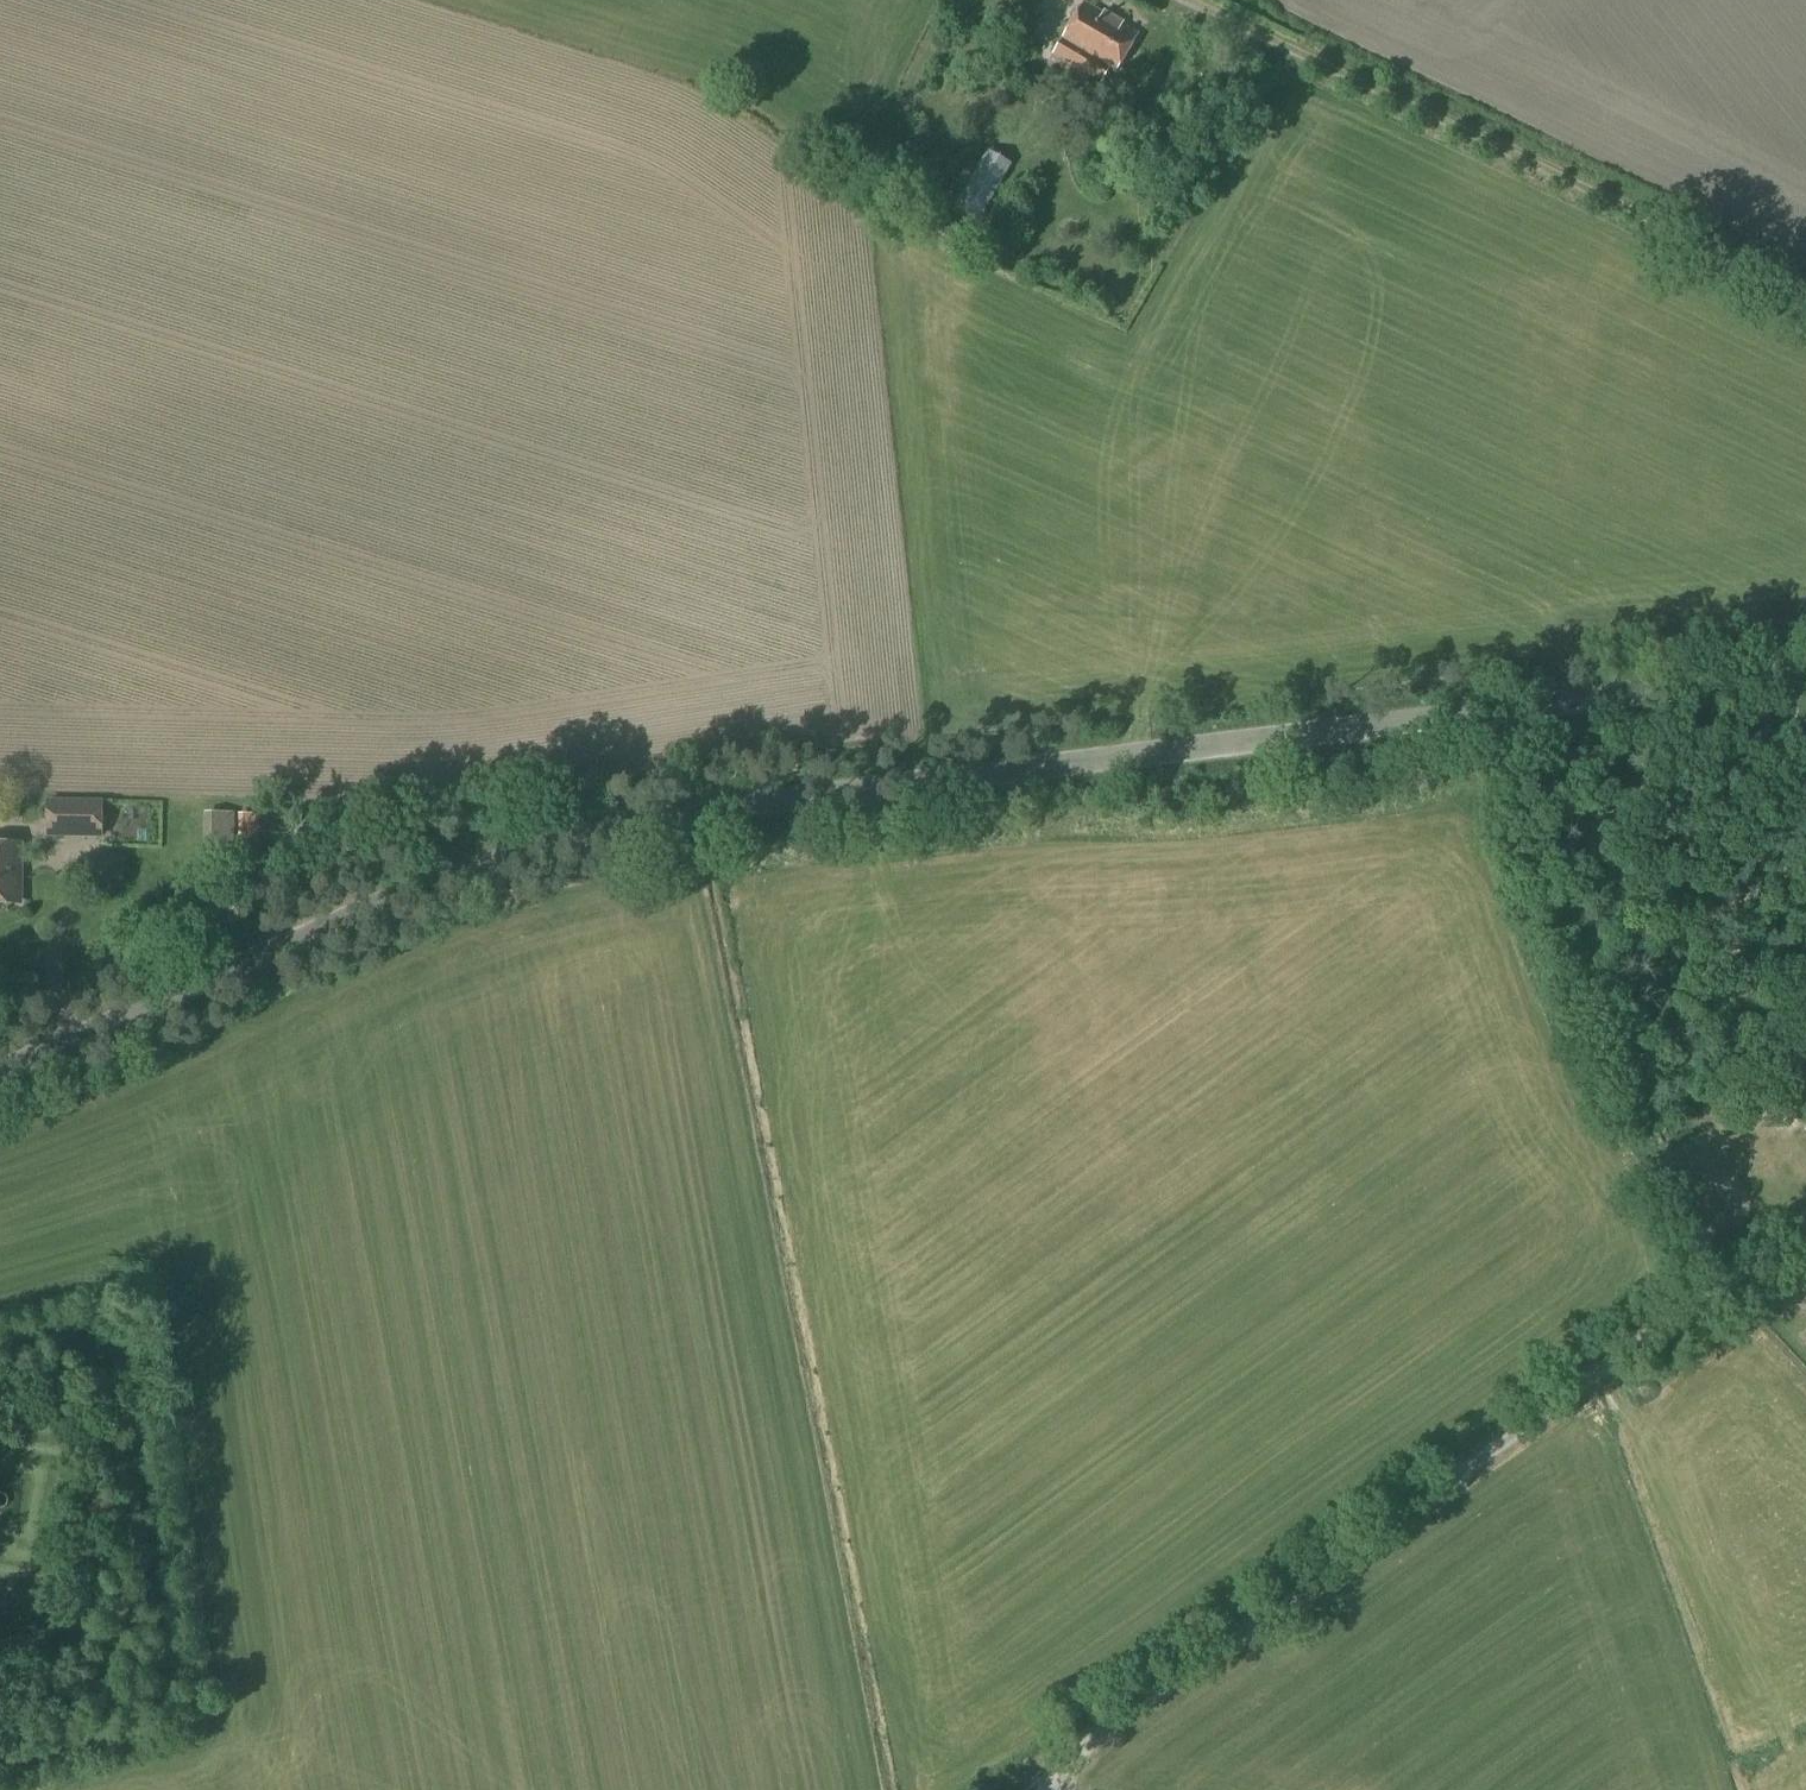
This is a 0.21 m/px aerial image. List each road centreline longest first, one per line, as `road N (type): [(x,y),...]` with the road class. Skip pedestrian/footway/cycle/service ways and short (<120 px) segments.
road 1 (unclassified): [(0,1064),(414,870),(592,823),(866,779),(1805,675)]
road 2 (unclassified): [(1046,1781),(1805,1216)]

